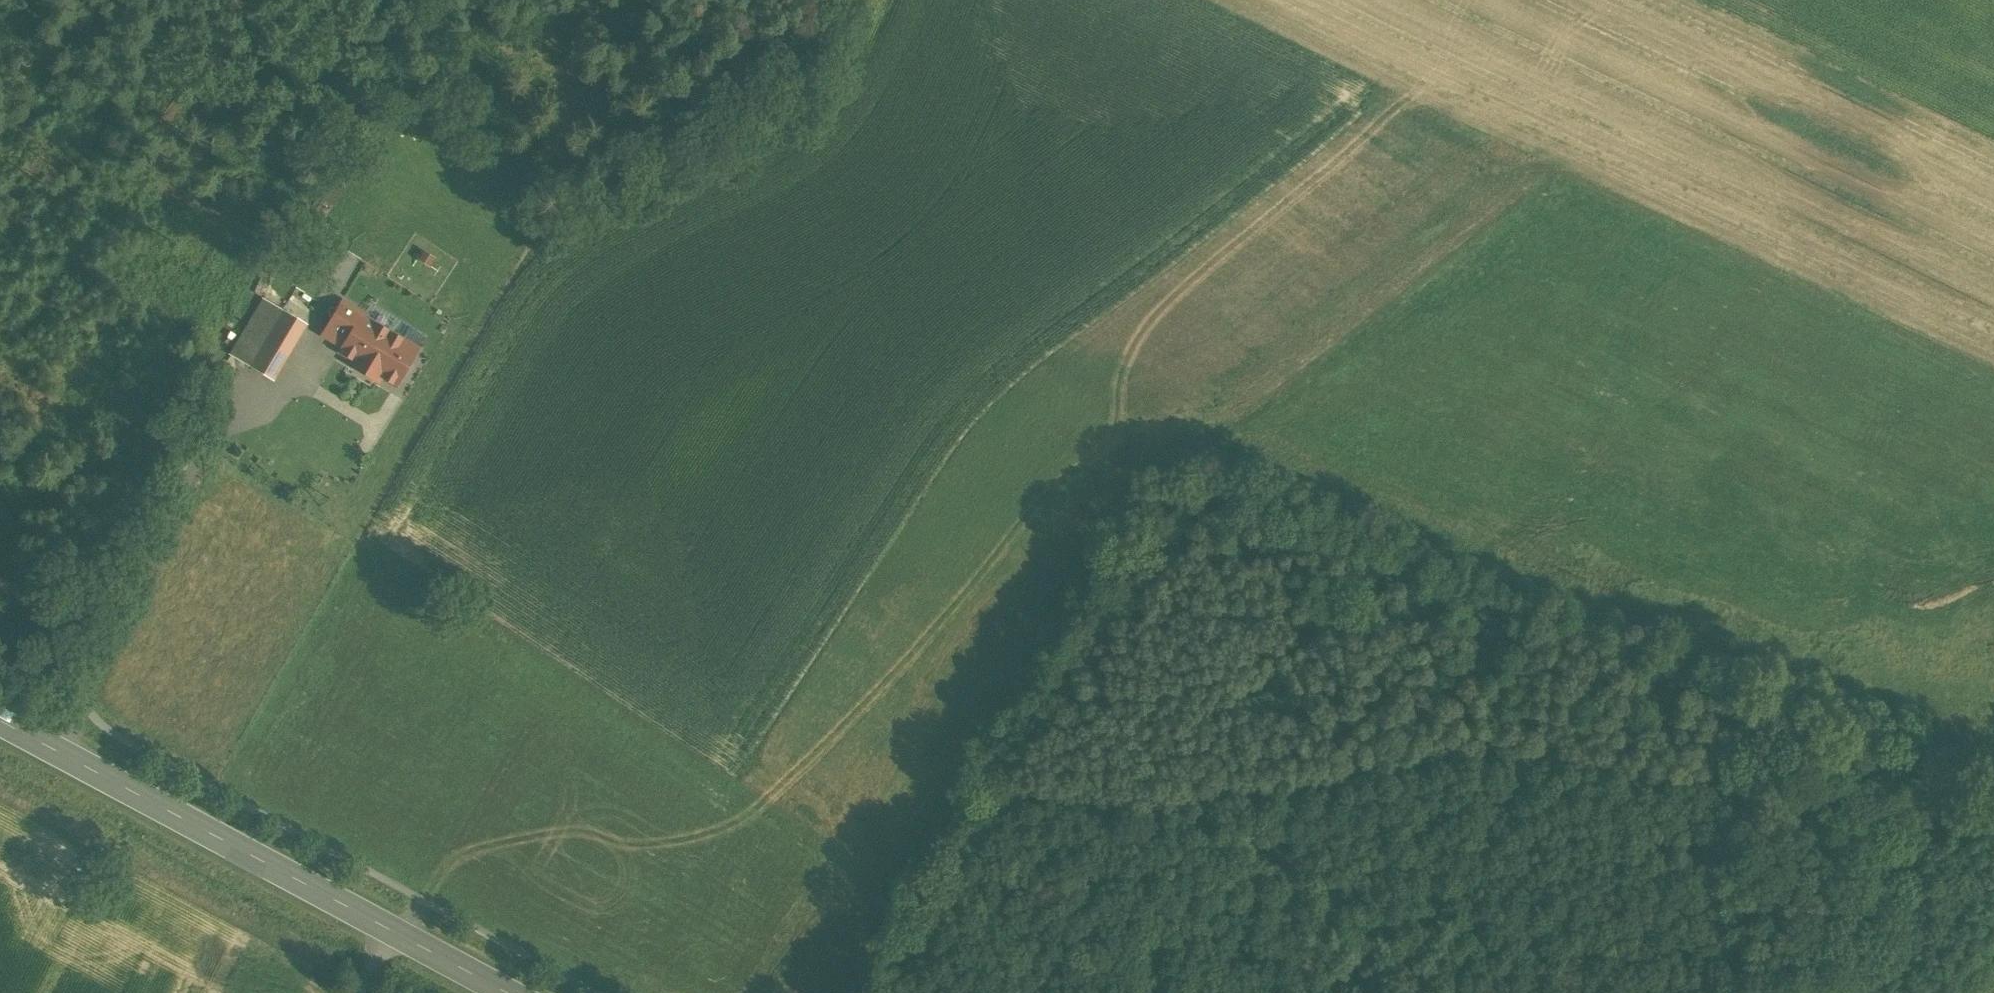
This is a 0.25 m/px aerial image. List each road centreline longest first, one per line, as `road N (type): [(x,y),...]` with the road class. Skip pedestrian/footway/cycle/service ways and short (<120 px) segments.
road 1 (secondary): [(0,723),(503,992)]

